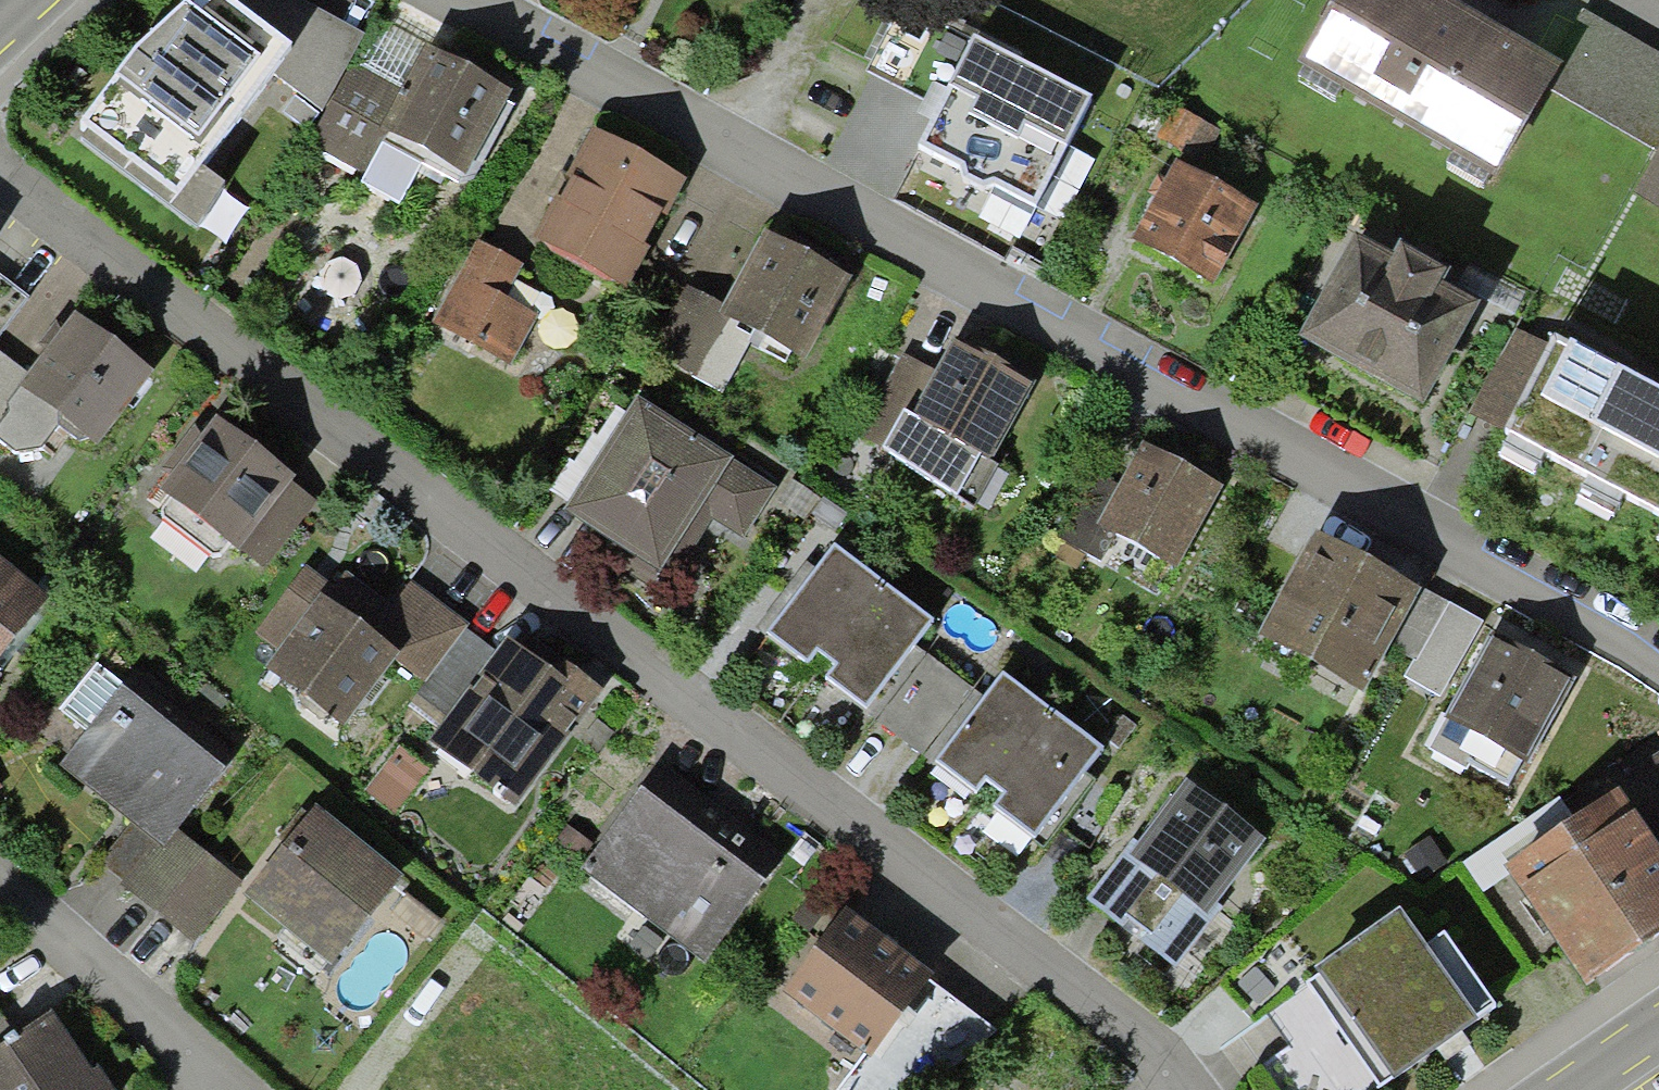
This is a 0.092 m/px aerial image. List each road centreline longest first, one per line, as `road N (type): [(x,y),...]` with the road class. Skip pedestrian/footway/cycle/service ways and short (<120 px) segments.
road 1 (residential): [(0,167),(1055,968),(1147,1043),(1181,1089)]
road 2 (residential): [(1658,659),(469,0)]
road 3 (residential): [(188,1089),(186,1076),(0,893)]

